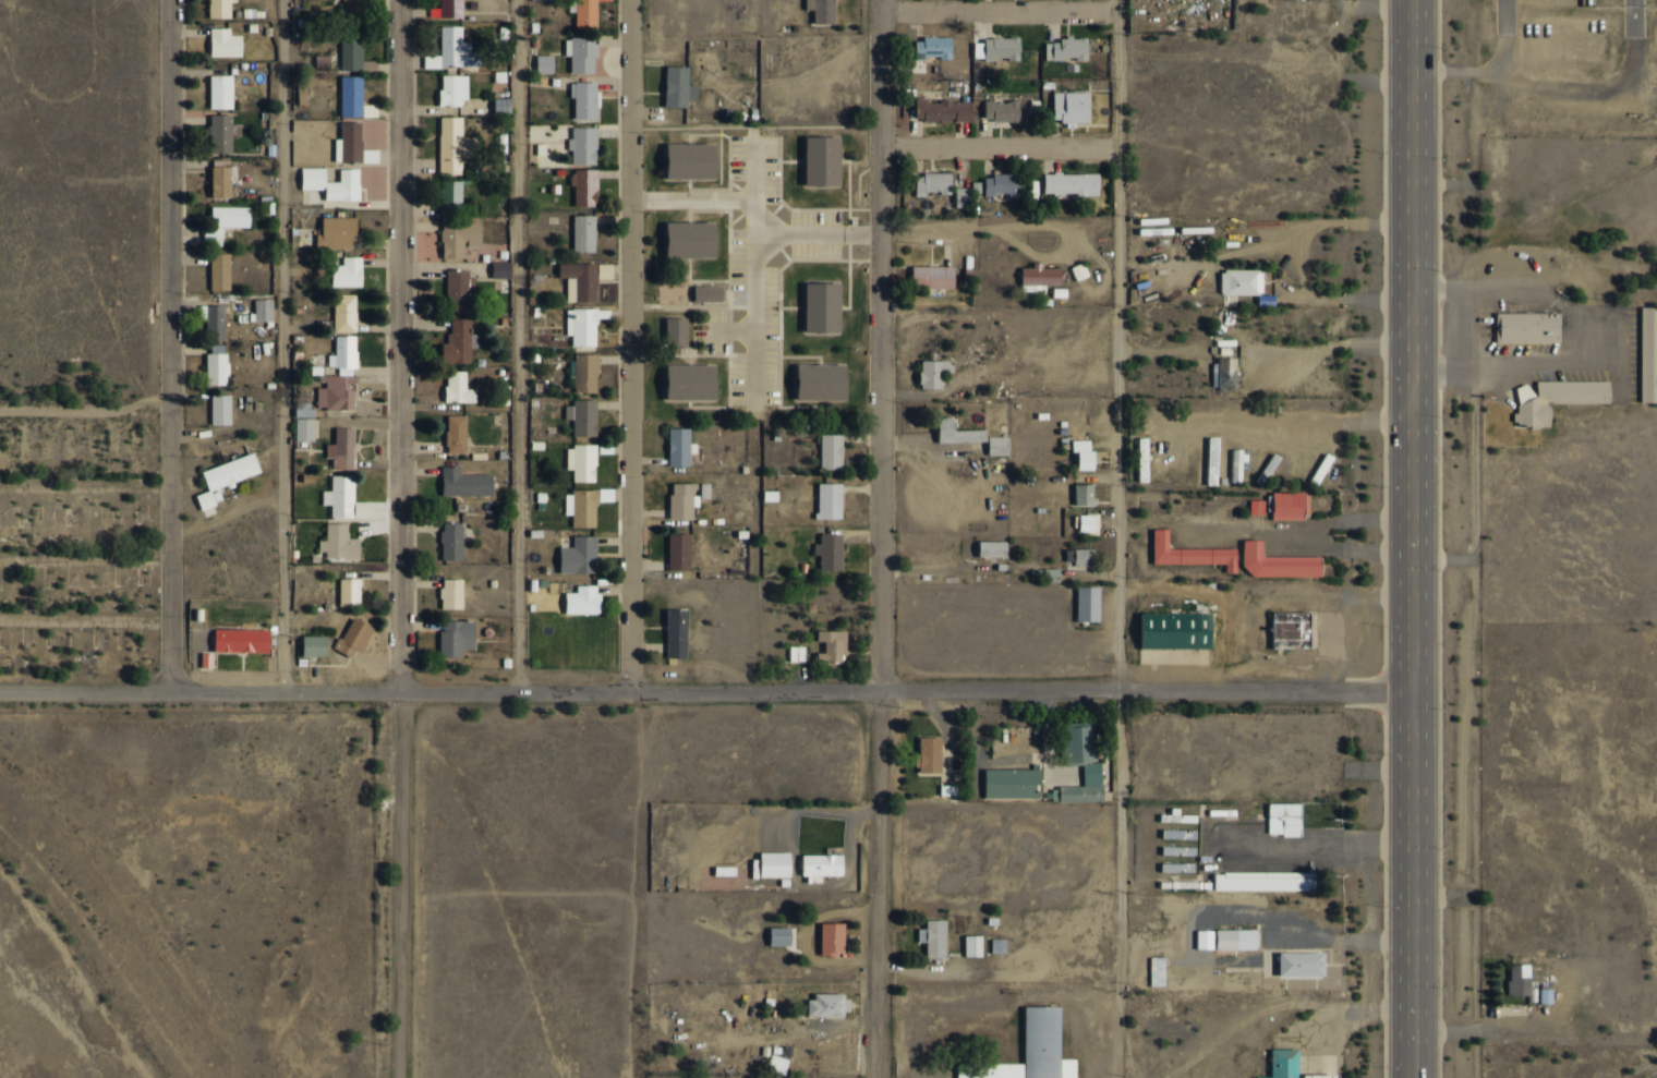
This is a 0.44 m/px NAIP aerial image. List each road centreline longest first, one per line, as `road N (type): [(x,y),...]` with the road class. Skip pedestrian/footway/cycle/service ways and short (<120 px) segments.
road 1 (residential): [(0,692),(1408,693)]
road 2 (residential): [(881,1077),(886,0)]
road 3 (primary): [(1411,0),(1408,1077)]
road 4 (residential): [(628,0),(629,692)]
road 5 (residential): [(405,0),(398,691)]
road 6 (residential): [(174,691),(169,0)]
road 7 (residential): [(398,691),(399,1077)]
road 8 (residential): [(886,13),(1116,11)]
road 9 (residential): [(885,147),(1115,147)]

